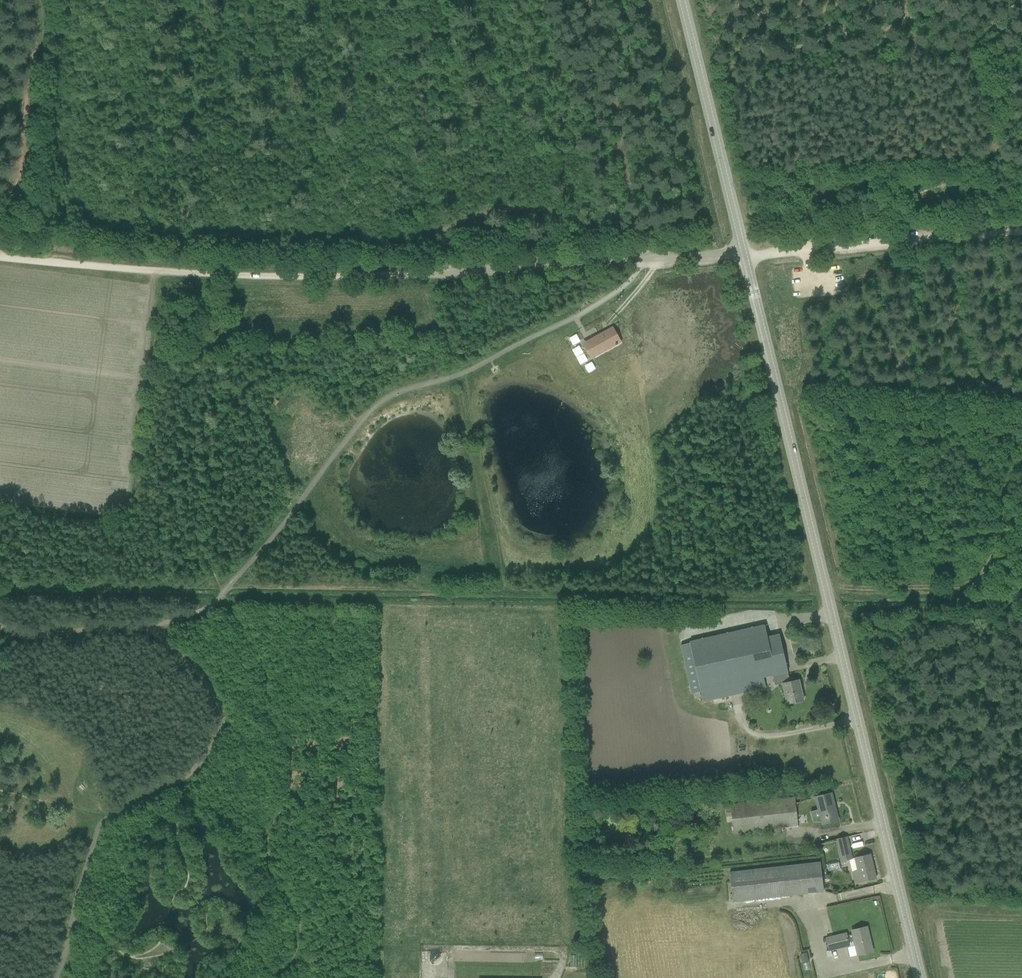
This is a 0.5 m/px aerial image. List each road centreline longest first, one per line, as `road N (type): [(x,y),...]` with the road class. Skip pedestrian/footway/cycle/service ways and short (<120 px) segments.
road 1 (tertiary): [(920,977),(682,0)]
road 2 (track): [(649,259),(421,275),(202,275),(1,257),(29,89),(35,0)]
road 3 (track): [(147,631),(220,601),(374,408),(464,375),(603,303),(649,259)]
road 4 (track): [(147,631),(193,668),(223,724),(182,782),(105,822),(56,977)]
road 5 (track): [(1021,473),(1008,472),(1001,485),(998,538),(971,587),(826,587)]
road 6 (track): [(846,245),(1021,230)]
road 7 (track): [(0,625),(26,639),(147,631)]

